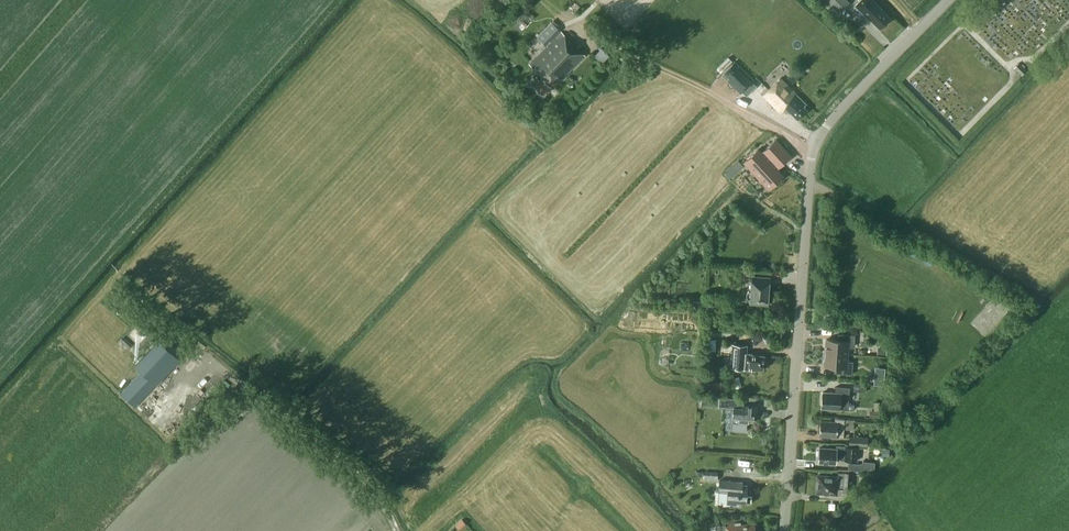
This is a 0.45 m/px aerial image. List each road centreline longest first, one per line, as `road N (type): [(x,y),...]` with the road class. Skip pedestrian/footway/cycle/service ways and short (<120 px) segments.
road 1 (tertiary): [(785,530),(817,140),(947,0)]

